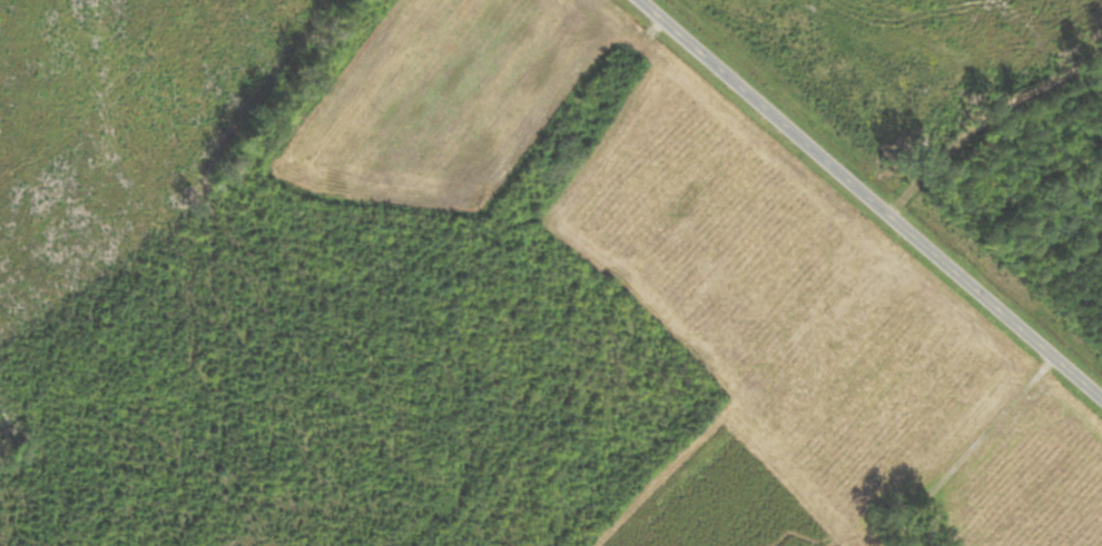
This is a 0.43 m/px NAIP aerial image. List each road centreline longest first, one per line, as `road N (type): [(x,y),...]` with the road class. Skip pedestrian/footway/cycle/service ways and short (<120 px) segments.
road 1 (residential): [(1101,400),(636,0)]

